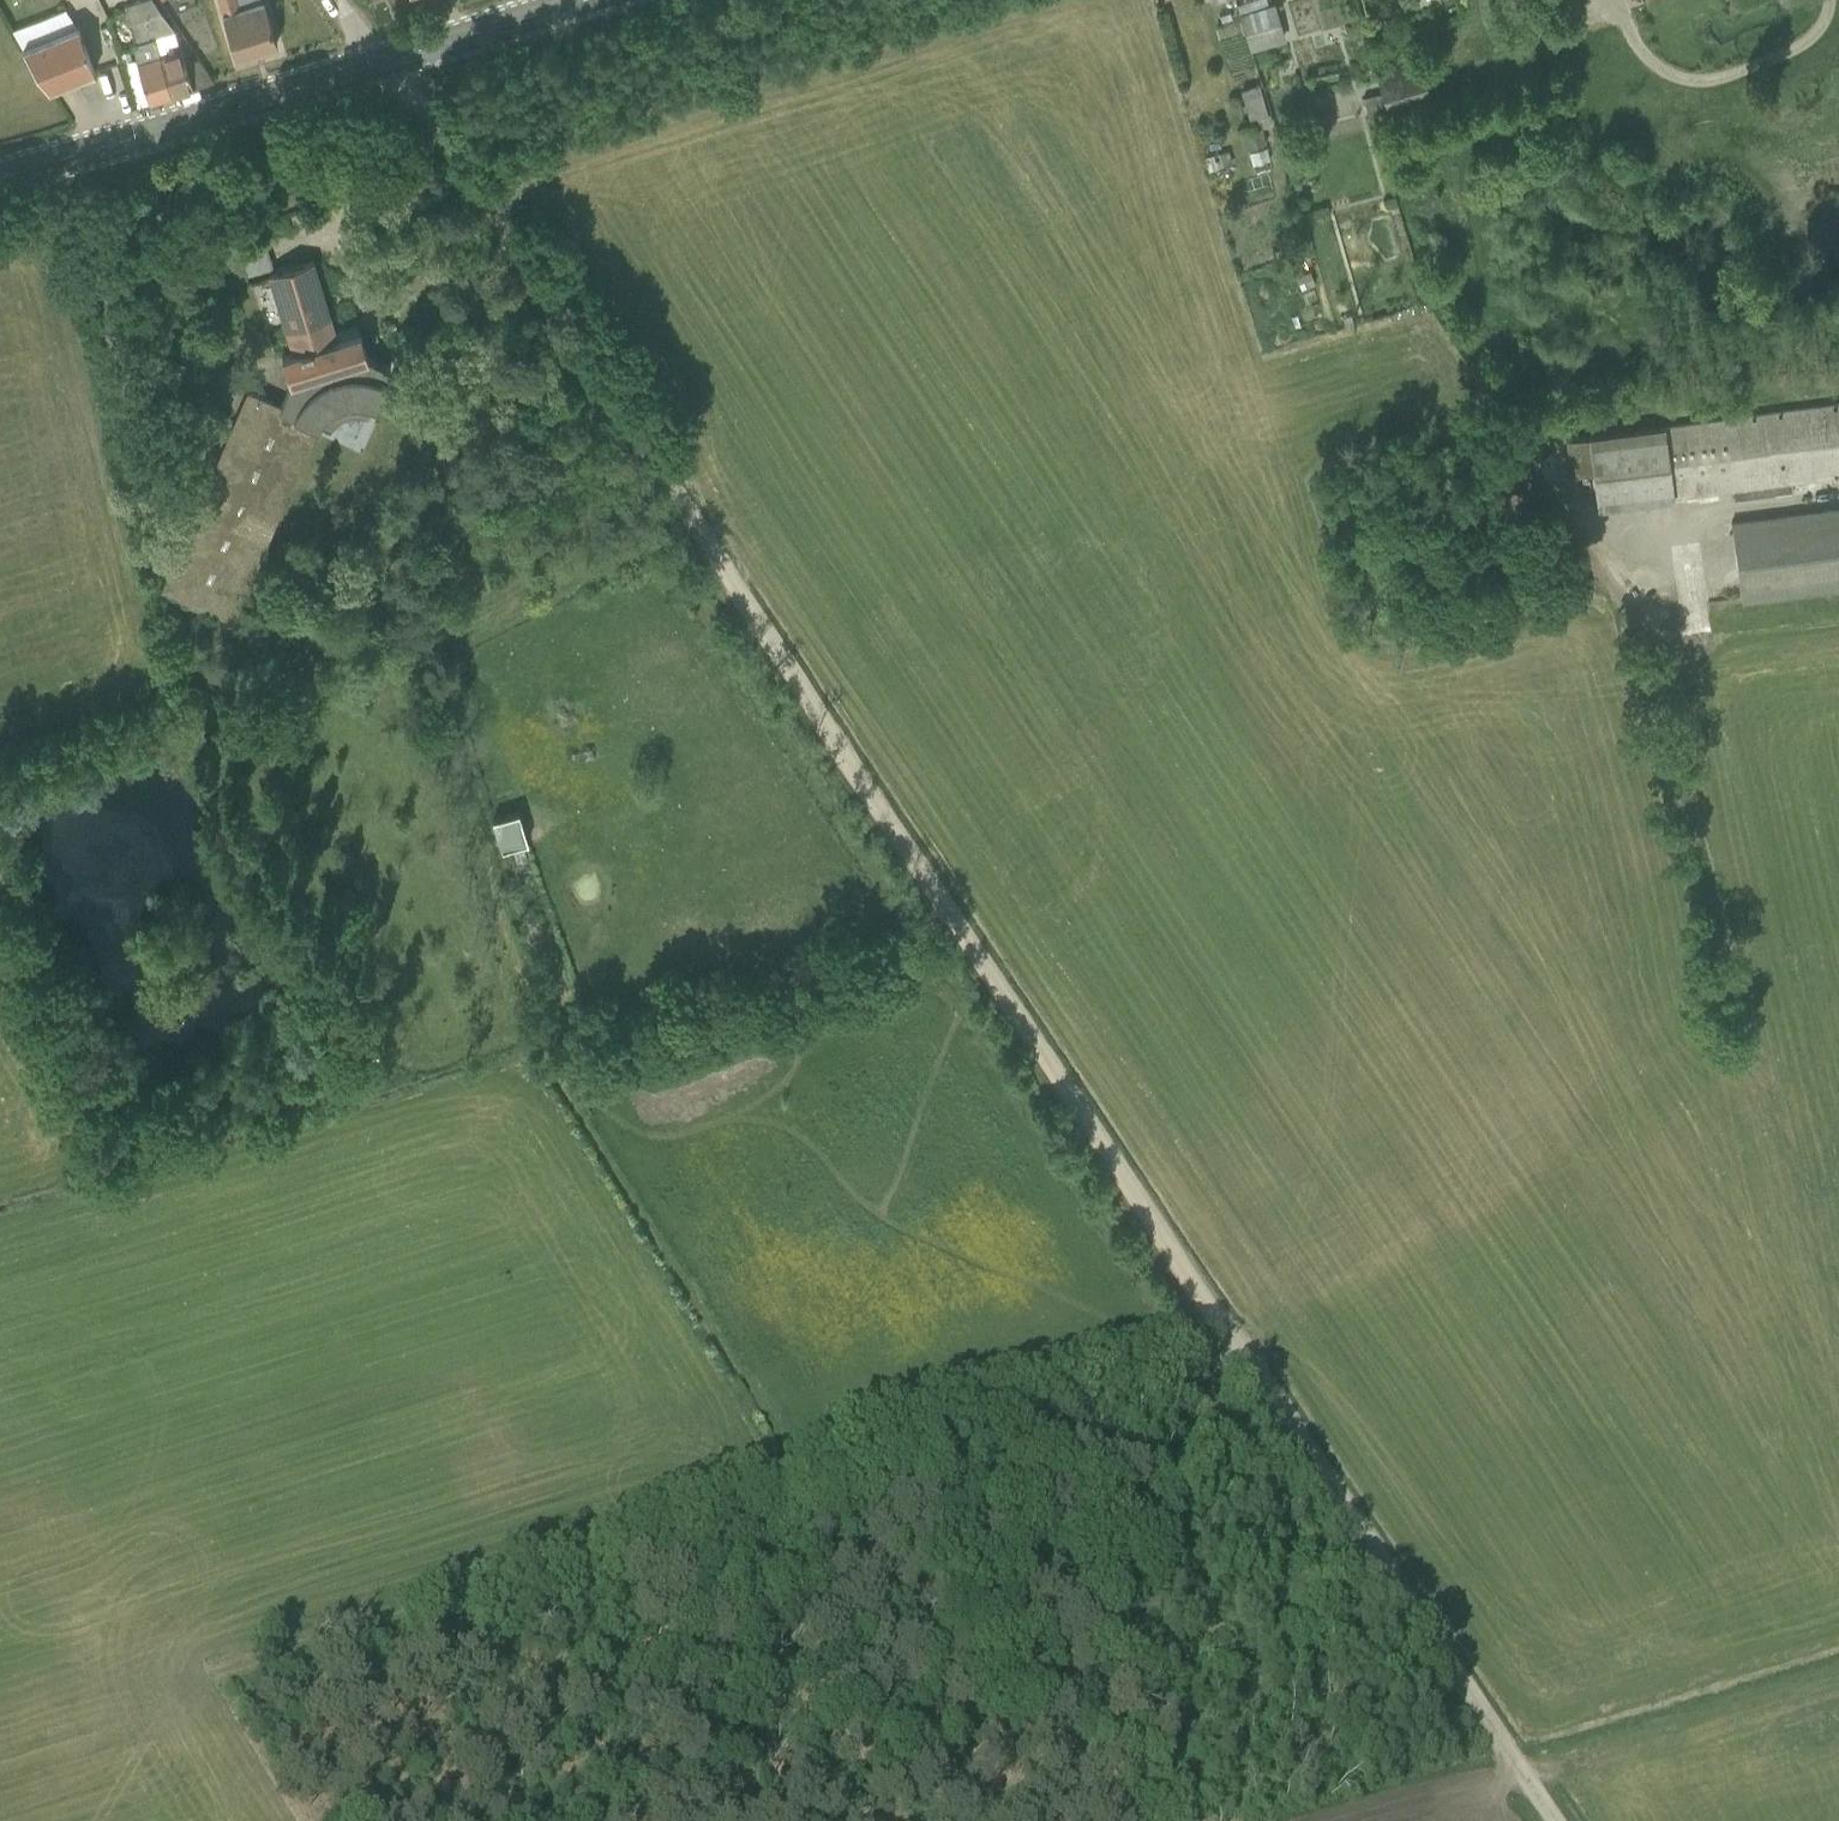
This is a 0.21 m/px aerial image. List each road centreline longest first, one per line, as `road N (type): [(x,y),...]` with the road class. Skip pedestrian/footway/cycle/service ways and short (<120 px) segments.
road 1 (track): [(1555,1820),(451,155),(377,61)]
road 2 (secondary): [(377,61),(0,176)]
road 3 (secondary): [(577,0),(377,61)]

